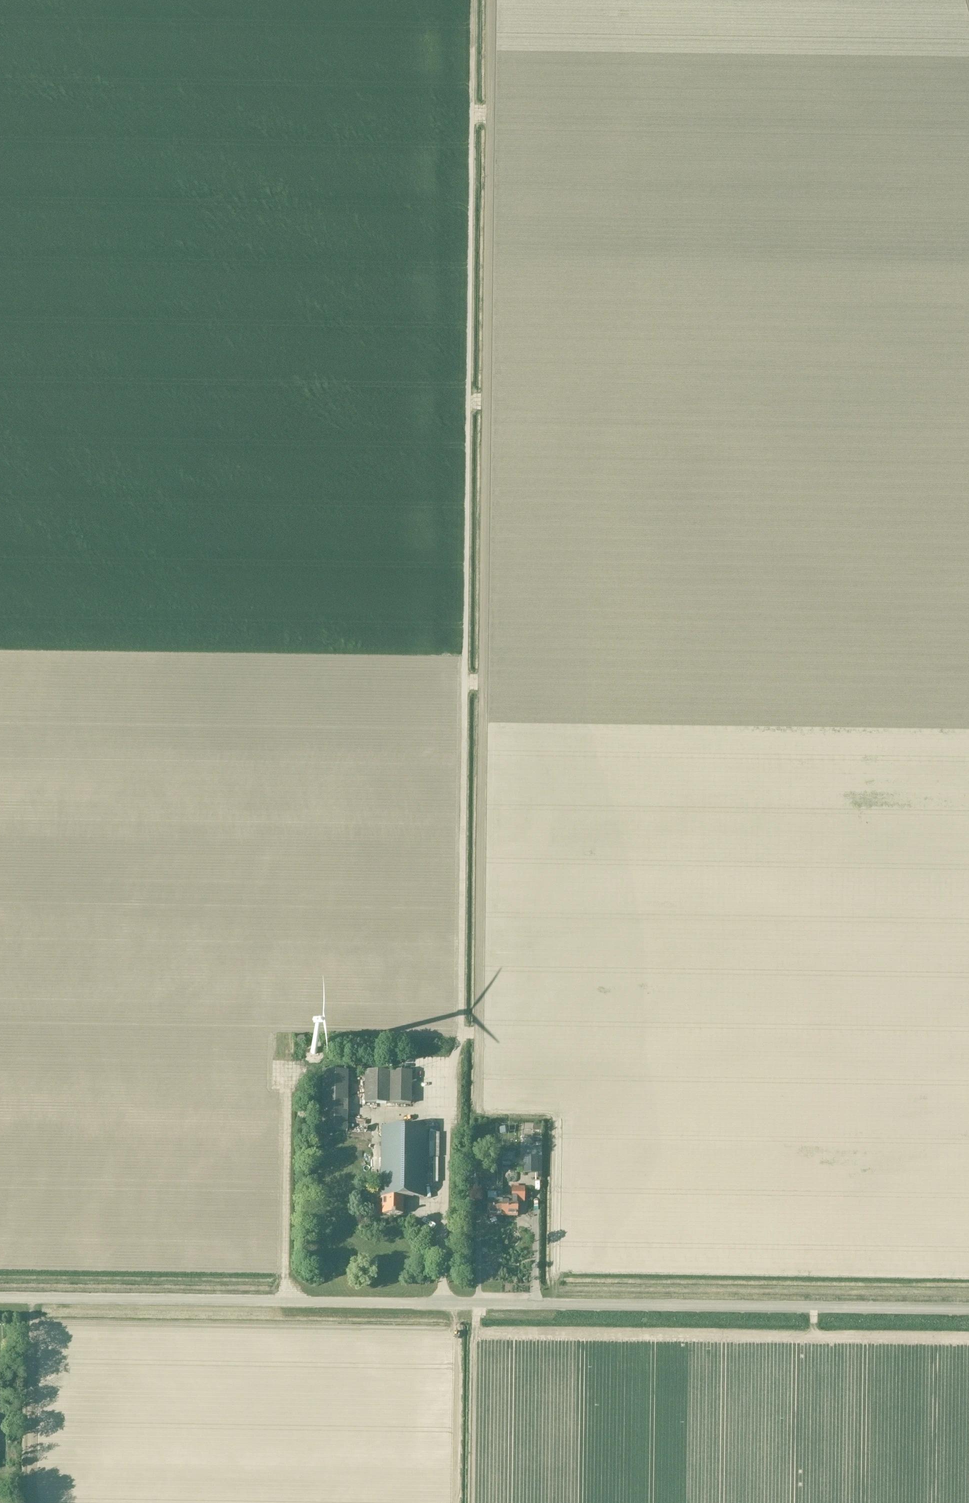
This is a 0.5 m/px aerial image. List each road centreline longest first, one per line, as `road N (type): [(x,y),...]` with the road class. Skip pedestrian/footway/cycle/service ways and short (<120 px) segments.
road 1 (unclassified): [(968,1310),(0,1299)]

